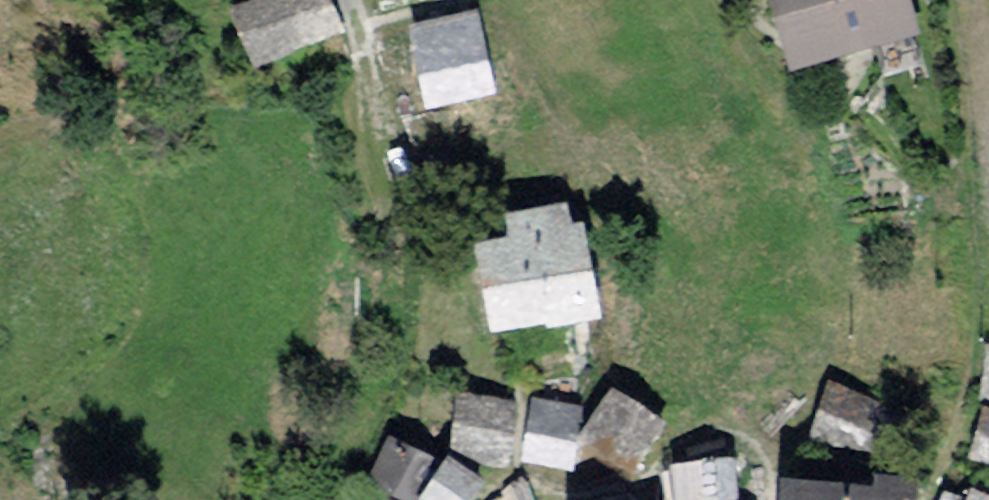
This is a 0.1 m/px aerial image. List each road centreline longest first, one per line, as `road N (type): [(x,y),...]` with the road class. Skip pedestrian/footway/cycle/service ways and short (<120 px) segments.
road 1 (track): [(353,0),(362,25),(363,149),(393,223),(391,391)]

